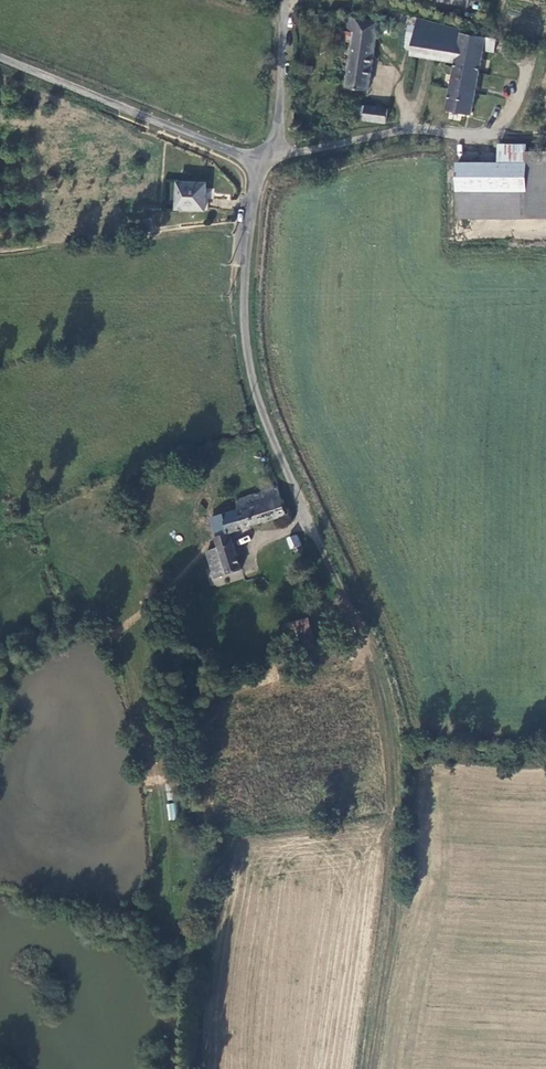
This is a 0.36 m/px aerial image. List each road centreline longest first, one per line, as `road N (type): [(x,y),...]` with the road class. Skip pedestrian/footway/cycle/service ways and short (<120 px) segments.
road 1 (unclassified): [(403,753),(334,566),(259,409),(243,309),(263,163)]
road 2 (unclassified): [(263,163),(0,55)]
road 3 (residential): [(286,0),(280,134),(263,163)]

